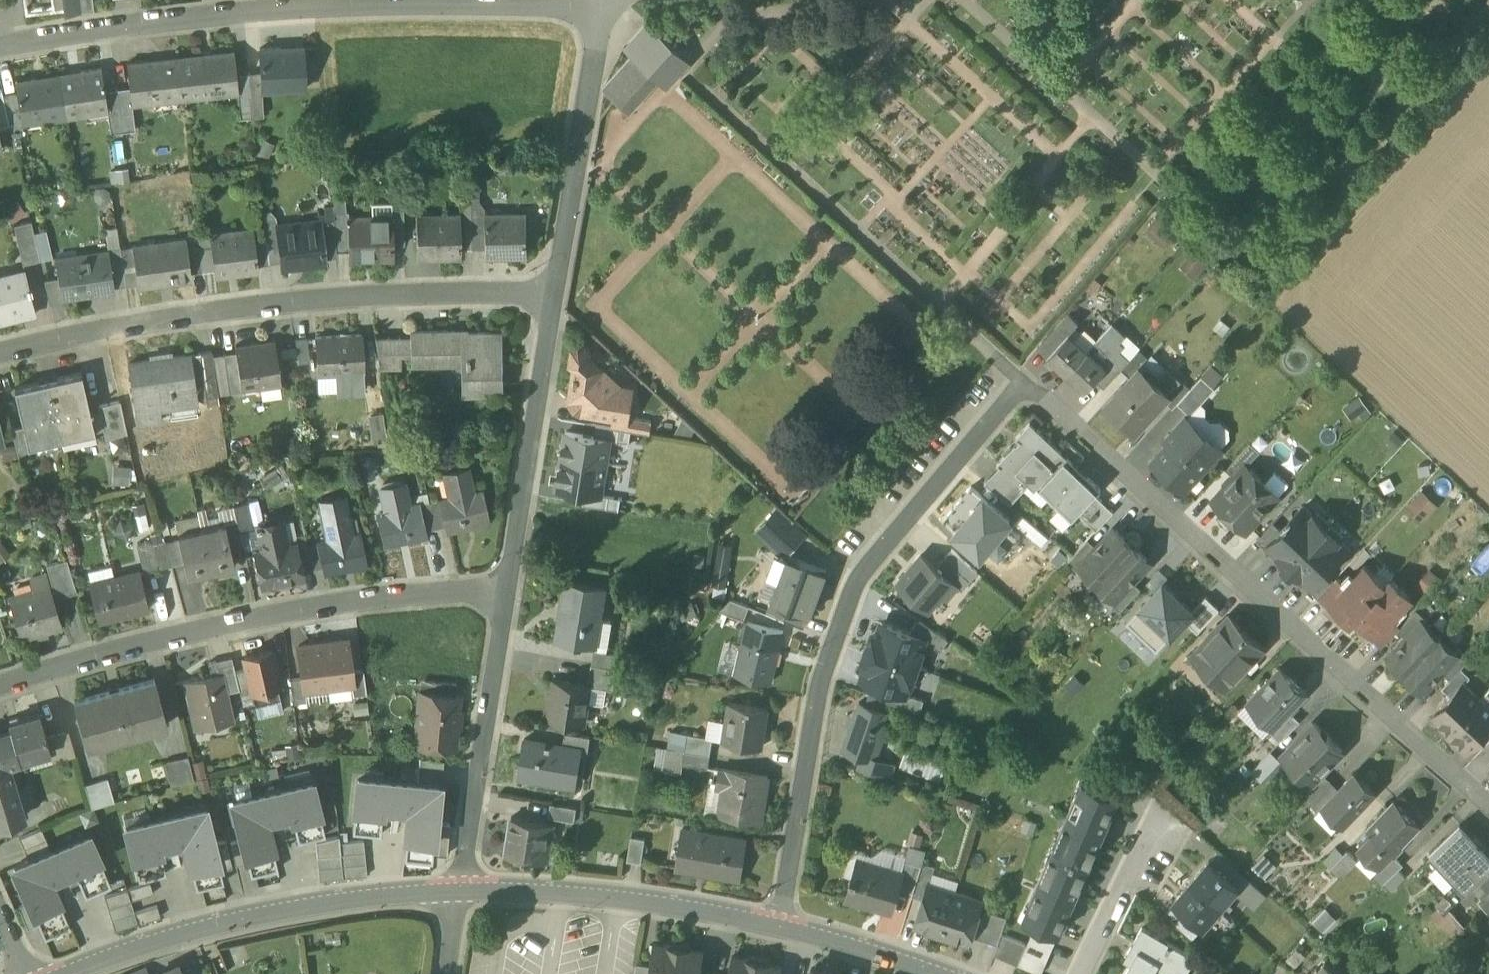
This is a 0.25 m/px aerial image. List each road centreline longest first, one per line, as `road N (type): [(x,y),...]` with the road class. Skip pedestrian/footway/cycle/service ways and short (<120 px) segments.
road 1 (residential): [(1022,384),(1488,805)]
road 2 (residential): [(781,926),(817,699),(860,574),(1022,384)]
road 3 (residential): [(0,353),(248,307),(362,295),(557,292)]
road 4 (residential): [(511,589),(416,593),(189,634),(0,688)]
road 5 (residential): [(0,44),(143,22),(498,0)]
road 6 (residential): [(71,973),(224,924),(460,890)]
road 7 (residential): [(460,890),(614,897),(781,926)]
road 8 (residential): [(511,589),(460,890)]
road 9 (residential): [(557,292),(511,589)]
road 10 (residential): [(604,0),(557,292)]
road 11 (residential): [(1083,973),(1162,814)]
road 12 (residential): [(781,926),(938,973)]

